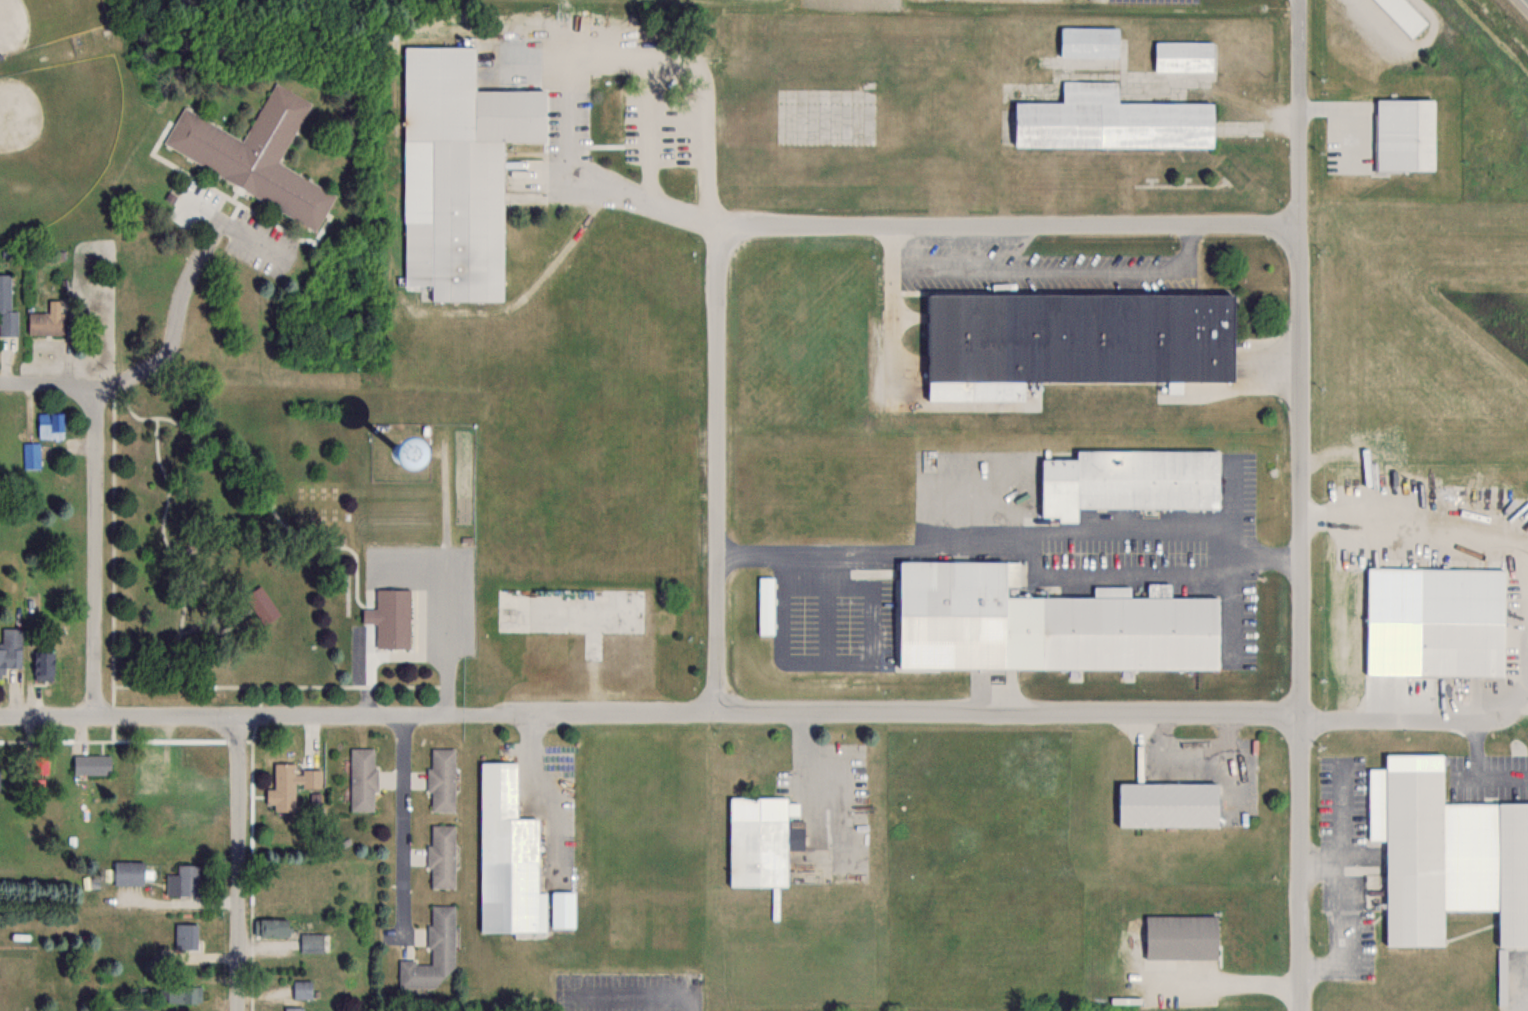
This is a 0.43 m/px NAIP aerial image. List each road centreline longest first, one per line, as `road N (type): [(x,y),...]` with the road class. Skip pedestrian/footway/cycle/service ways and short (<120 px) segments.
road 1 (residential): [(1299,1010),(1301,0)]
road 2 (residential): [(730,700),(703,708),(243,719),(0,717)]
road 3 (residential): [(730,700),(757,715),(1303,715)]
road 4 (residential): [(734,231),(1299,225)]
road 5 (residential): [(730,700),(716,666),(722,263),(734,231)]
road 6 (residential): [(96,718),(98,433),(88,398)]
road 7 (residential): [(238,1010),(243,719)]

